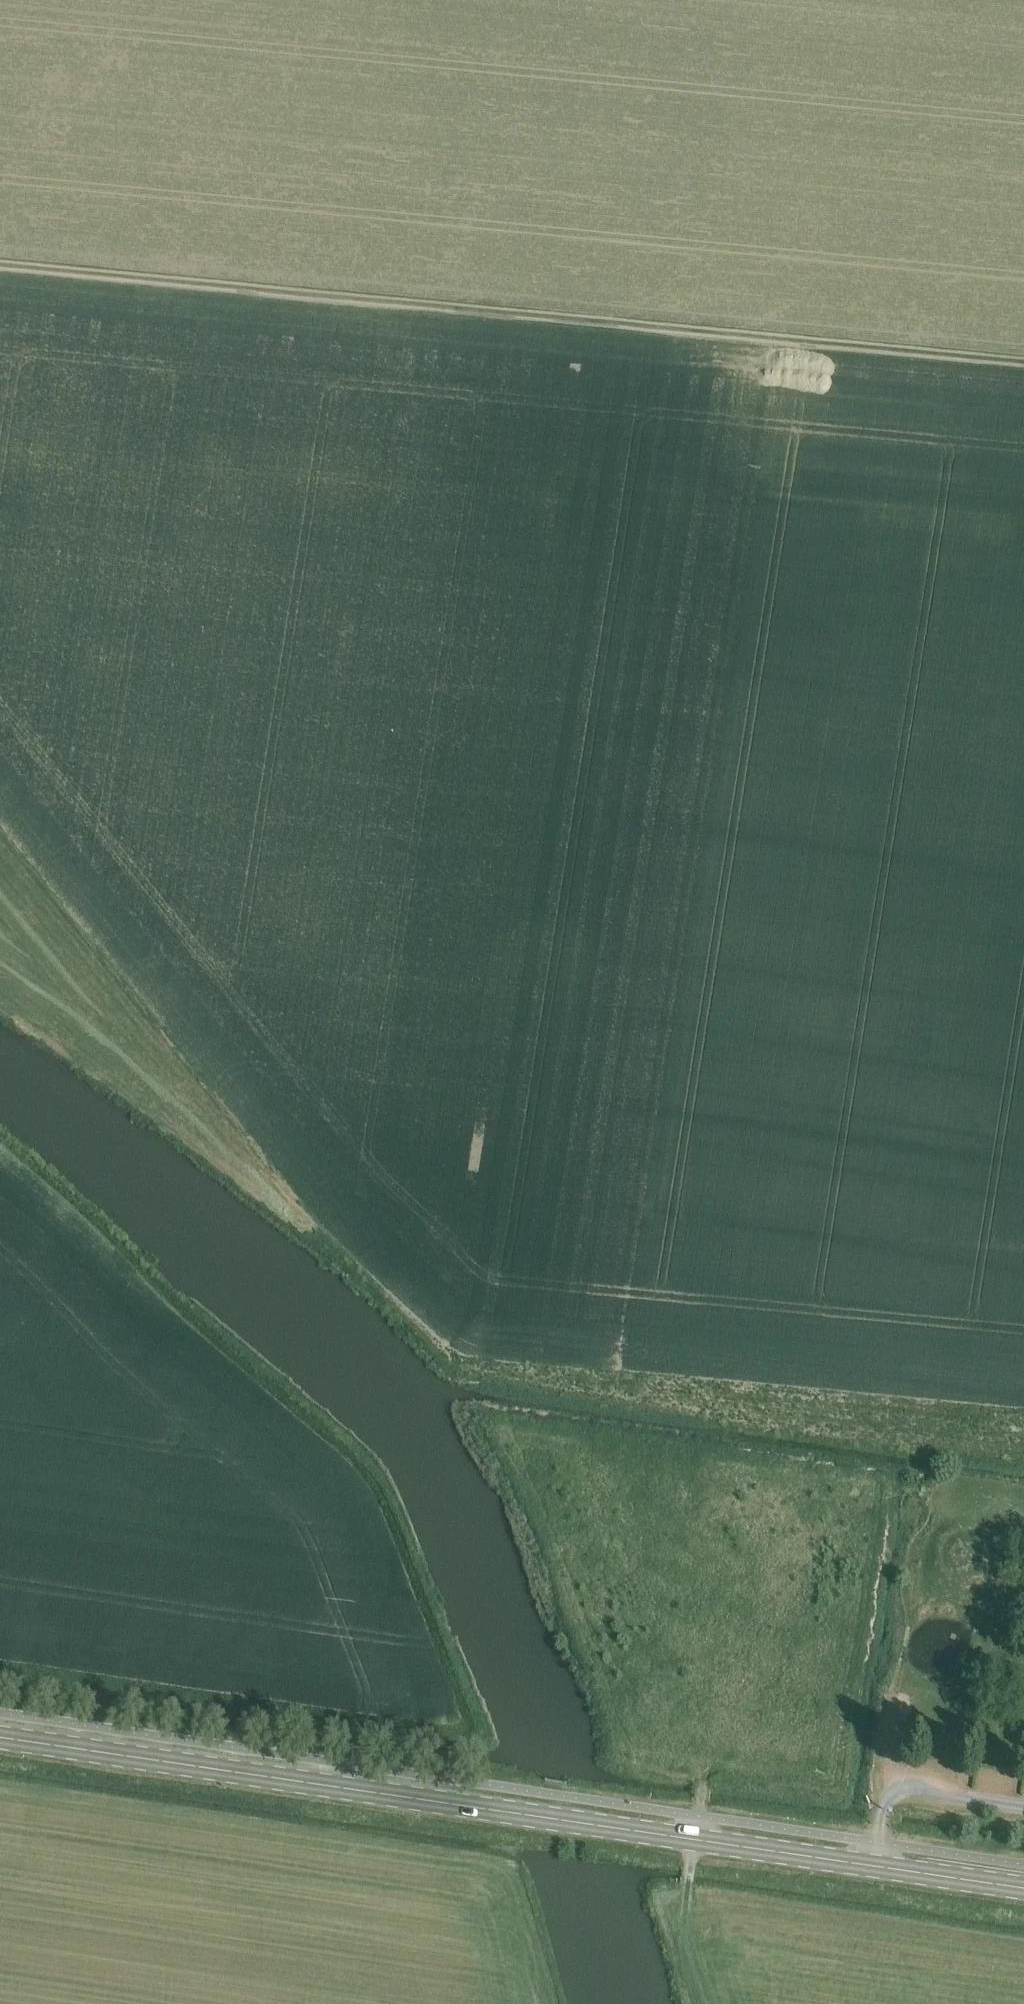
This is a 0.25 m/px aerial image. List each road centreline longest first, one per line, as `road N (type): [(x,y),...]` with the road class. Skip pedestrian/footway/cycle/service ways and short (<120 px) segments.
road 1 (primary): [(1023,1891),(0,1740)]
road 2 (track): [(0,269),(1023,363)]

